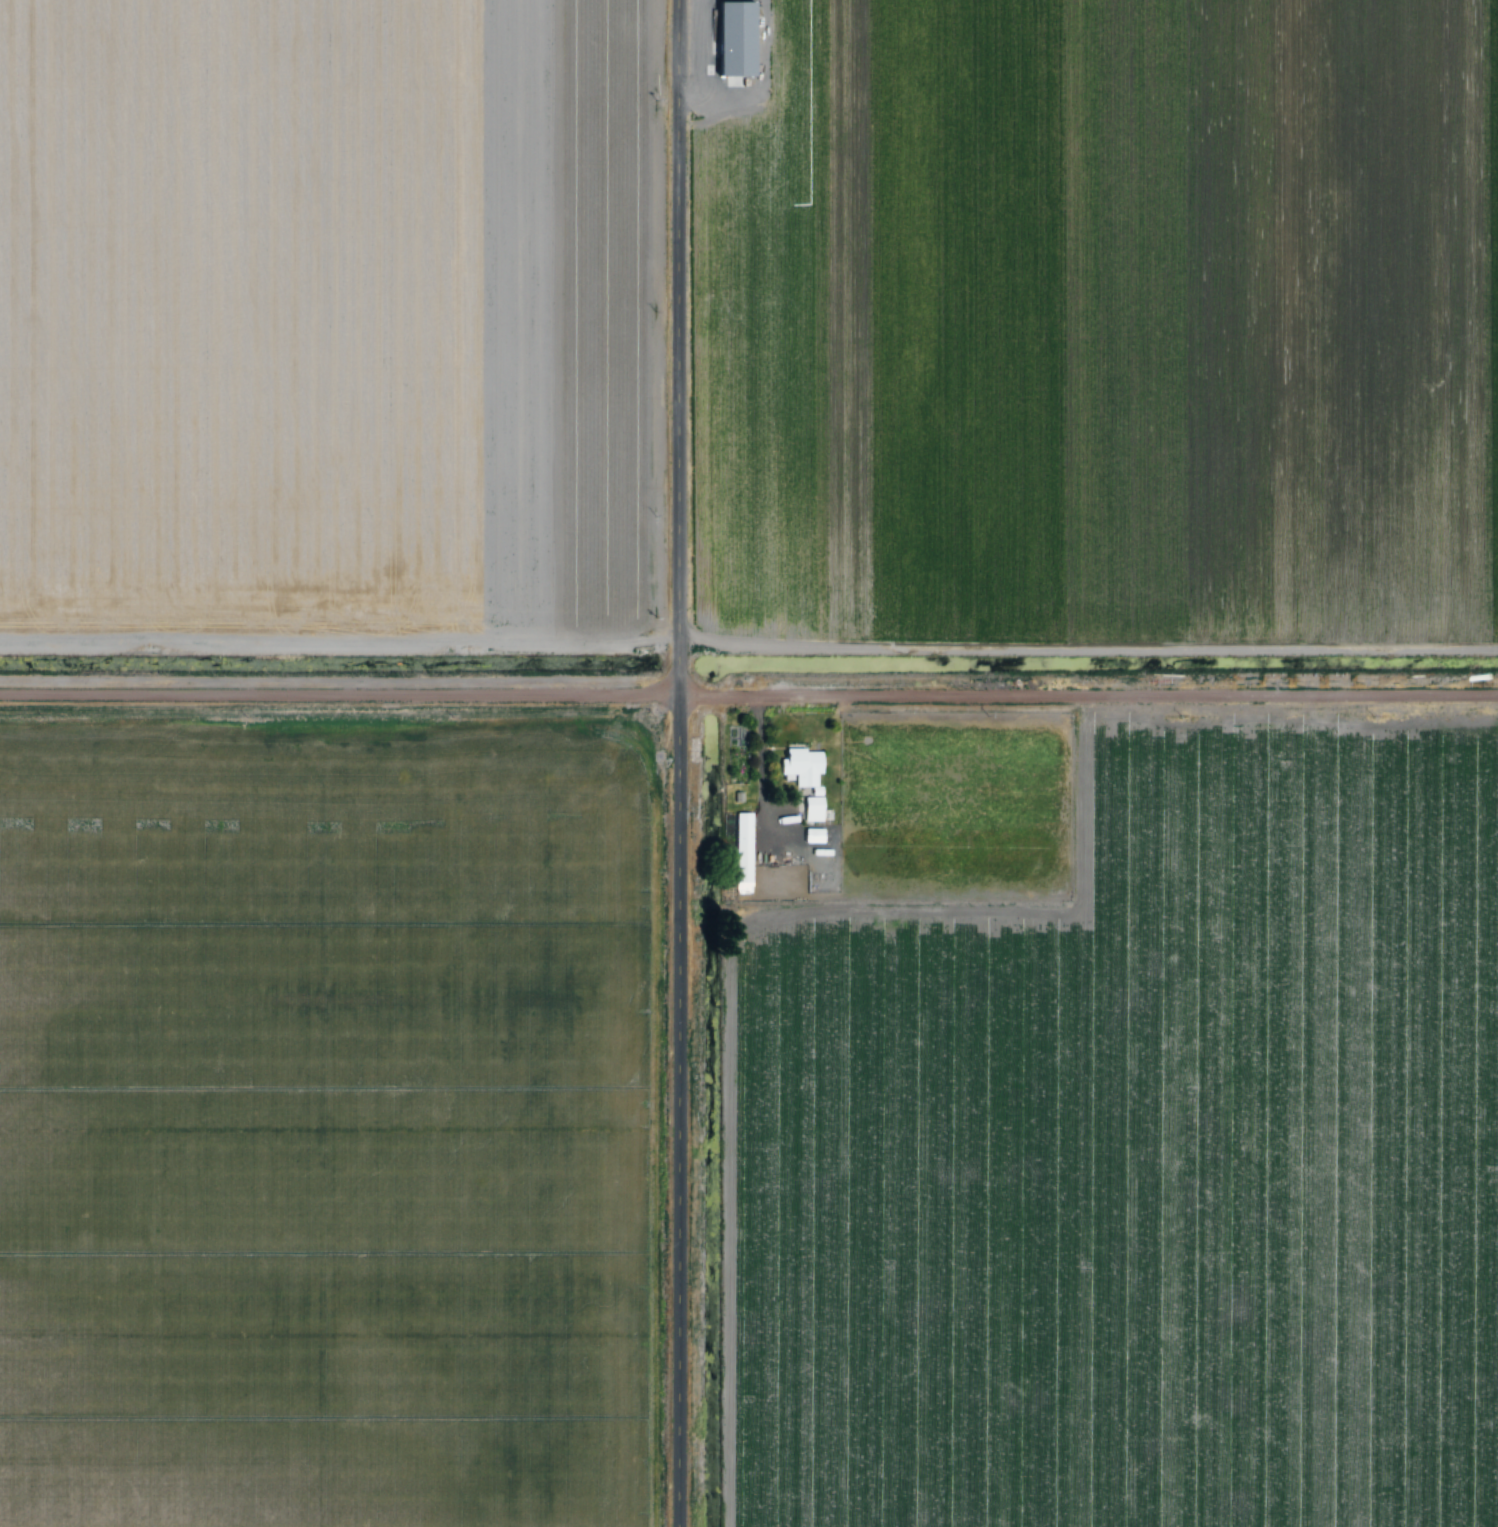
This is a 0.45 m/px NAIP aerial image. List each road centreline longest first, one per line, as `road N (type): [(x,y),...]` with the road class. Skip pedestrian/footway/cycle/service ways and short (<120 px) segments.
road 1 (residential): [(686,1526),(682,0)]
road 2 (residential): [(0,694),(1497,688)]

